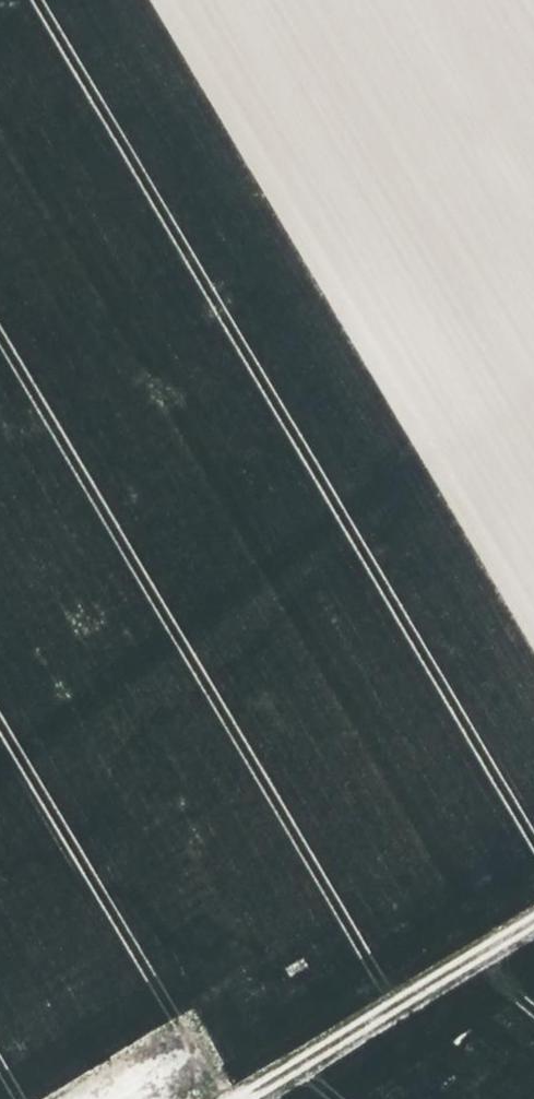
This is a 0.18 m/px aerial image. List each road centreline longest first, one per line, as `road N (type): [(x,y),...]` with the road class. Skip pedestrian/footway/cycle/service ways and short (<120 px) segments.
road 1 (track): [(533,926),(253,1098)]

